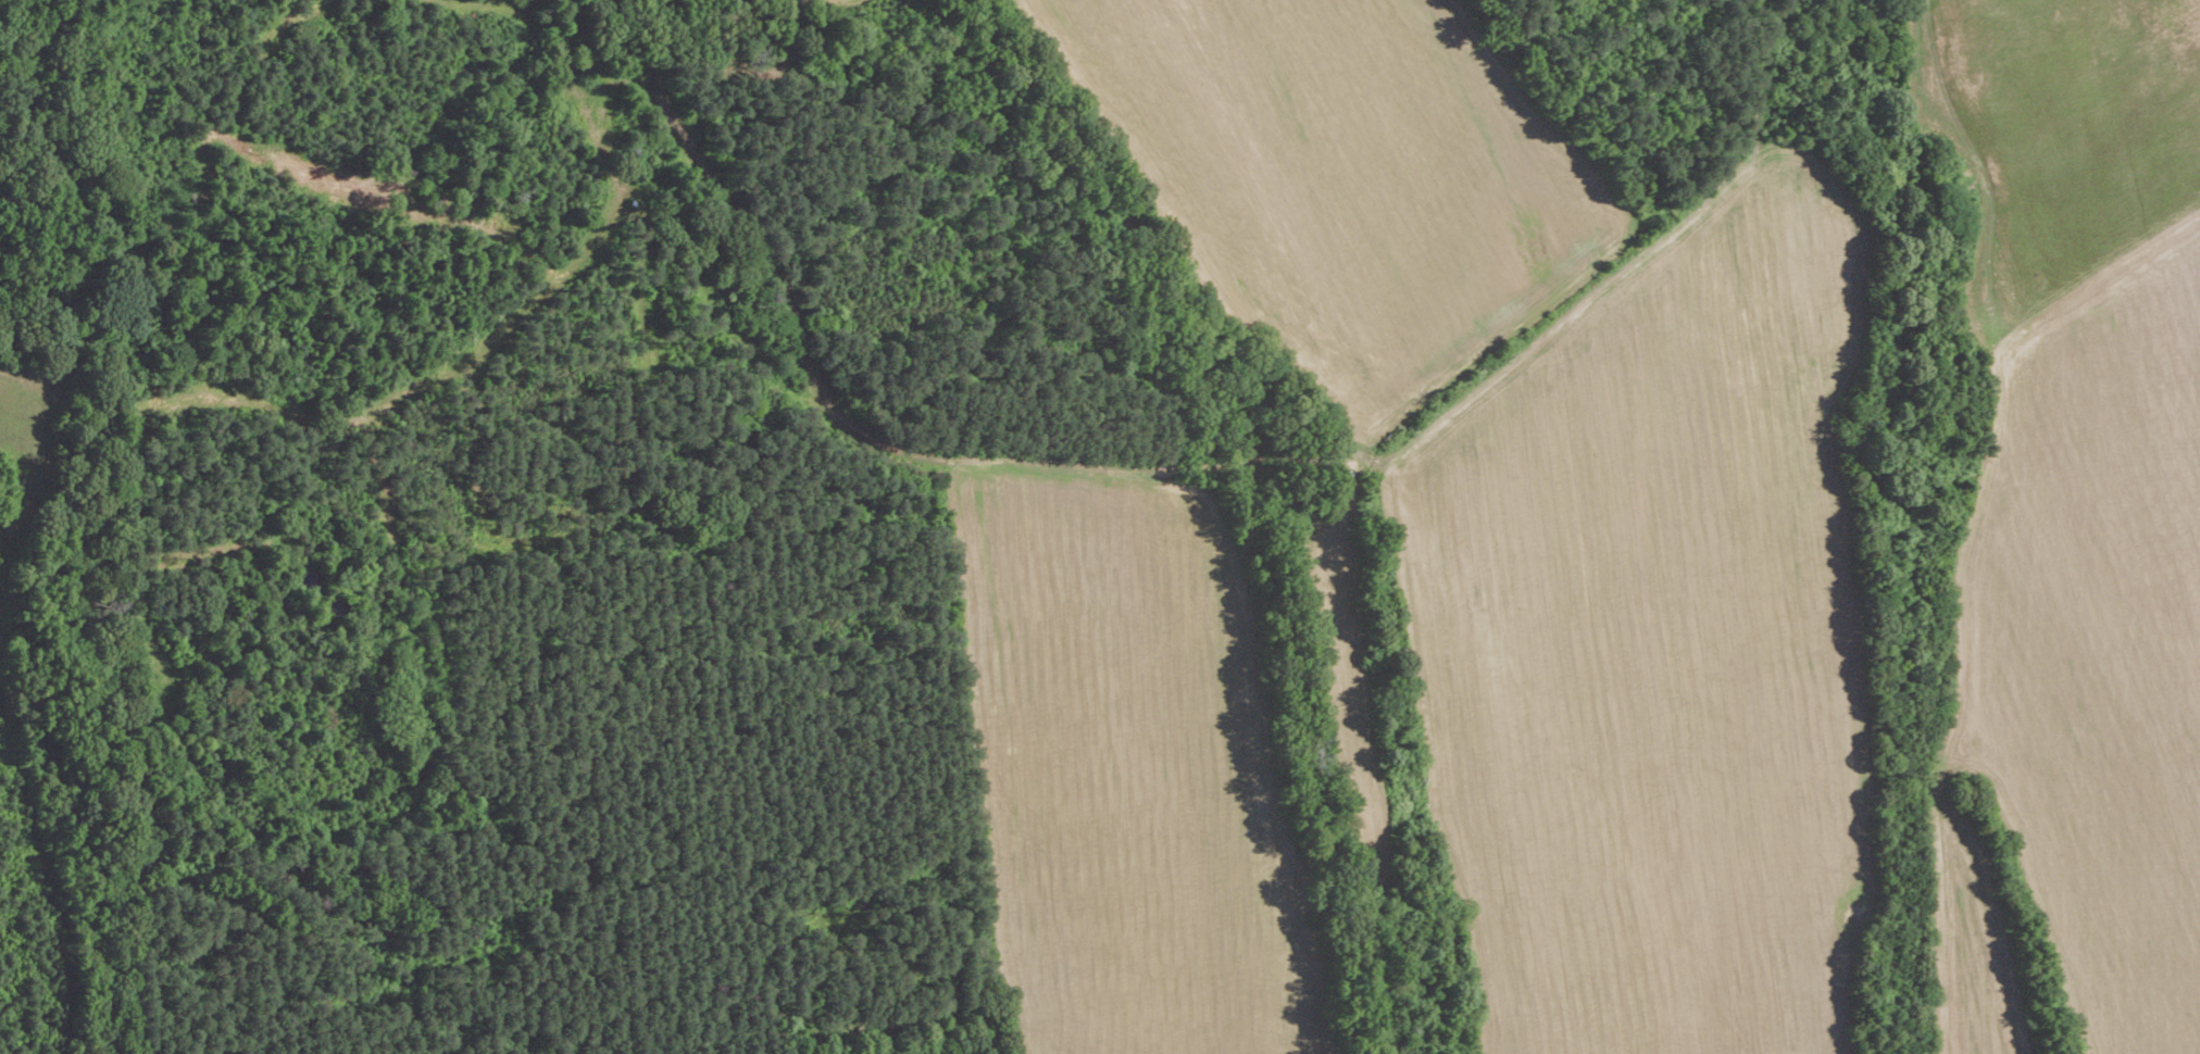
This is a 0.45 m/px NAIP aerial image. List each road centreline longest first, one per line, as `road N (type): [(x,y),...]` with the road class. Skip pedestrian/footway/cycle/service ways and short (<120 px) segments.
road 1 (residential): [(1916,0),(1904,566)]

